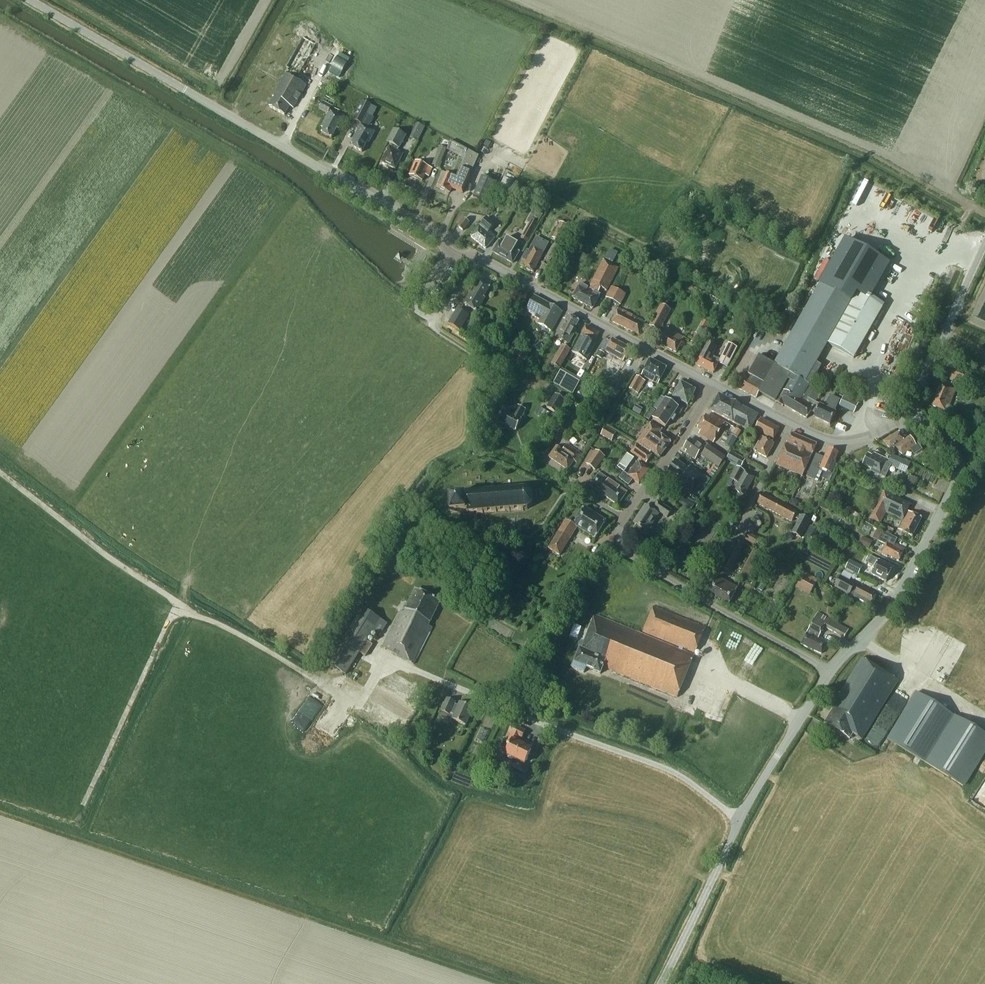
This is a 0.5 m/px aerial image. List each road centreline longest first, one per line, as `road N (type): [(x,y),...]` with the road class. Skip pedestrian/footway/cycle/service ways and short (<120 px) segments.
road 1 (tertiary): [(713,385),(480,259),(451,253),(430,227),(30,0)]
road 2 (tertiary): [(662,983),(739,820),(830,675)]
road 3 (tertiary): [(830,675),(885,609),(955,480),(953,445),(911,412)]
road 4 (residential): [(701,602),(622,552),(617,539),(713,385)]
road 5 (residential): [(701,602),(786,423)]
road 6 (tertiary): [(911,412),(984,240)]
road 7 (residential): [(830,675),(701,602)]
road 8 (tertiary): [(911,412),(852,444),(786,423)]

